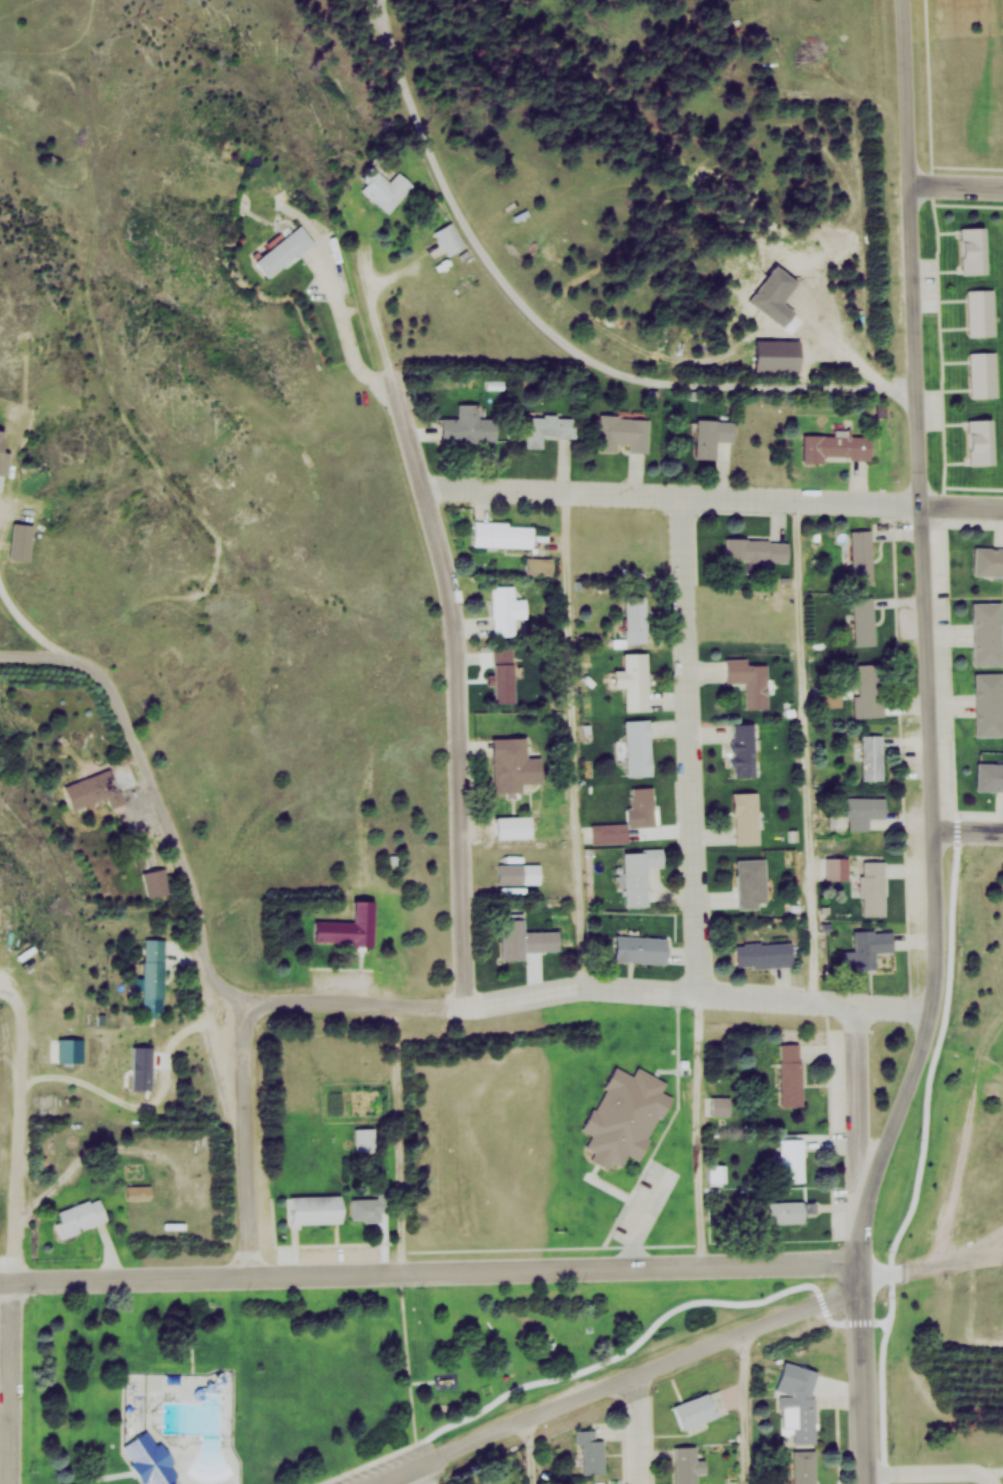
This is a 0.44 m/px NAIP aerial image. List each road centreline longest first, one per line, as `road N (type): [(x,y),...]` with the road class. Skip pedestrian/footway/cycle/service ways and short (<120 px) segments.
road 1 (tertiary): [(870,1483),(863,1262),(873,1192),(925,1048),(940,973),(907,0)]
road 2 (residential): [(0,1283),(863,1262)]
road 3 (residential): [(246,1004),(426,1012),(625,991),(933,1013)]
road 4 (residential): [(461,1009),(450,619),(441,549),(395,379)]
road 5 (residential): [(425,486),(1002,506)]
road 6 (residential): [(379,1483),(828,1303),(865,1280)]
road 7 (residential): [(702,995),(688,495)]
road 8 (residential): [(16,1483),(26,1020)]
road 9 (residential): [(246,1004),(254,1276)]
road 10 (residential): [(860,1005),(863,1159),(873,1192)]

